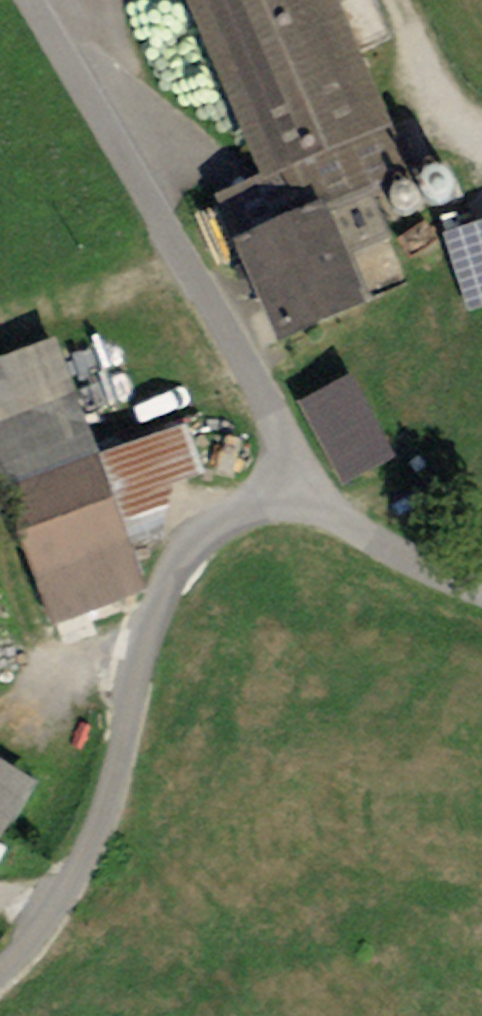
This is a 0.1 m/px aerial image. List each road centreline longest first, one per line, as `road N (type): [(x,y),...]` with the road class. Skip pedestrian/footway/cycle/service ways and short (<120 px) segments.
road 1 (unclassified): [(290,493),(218,521),(164,583),(91,840),(58,900),(0,974)]
road 2 (unclassified): [(25,0),(262,400),(290,493)]
road 3 (unclassified): [(481,596),(290,493)]

